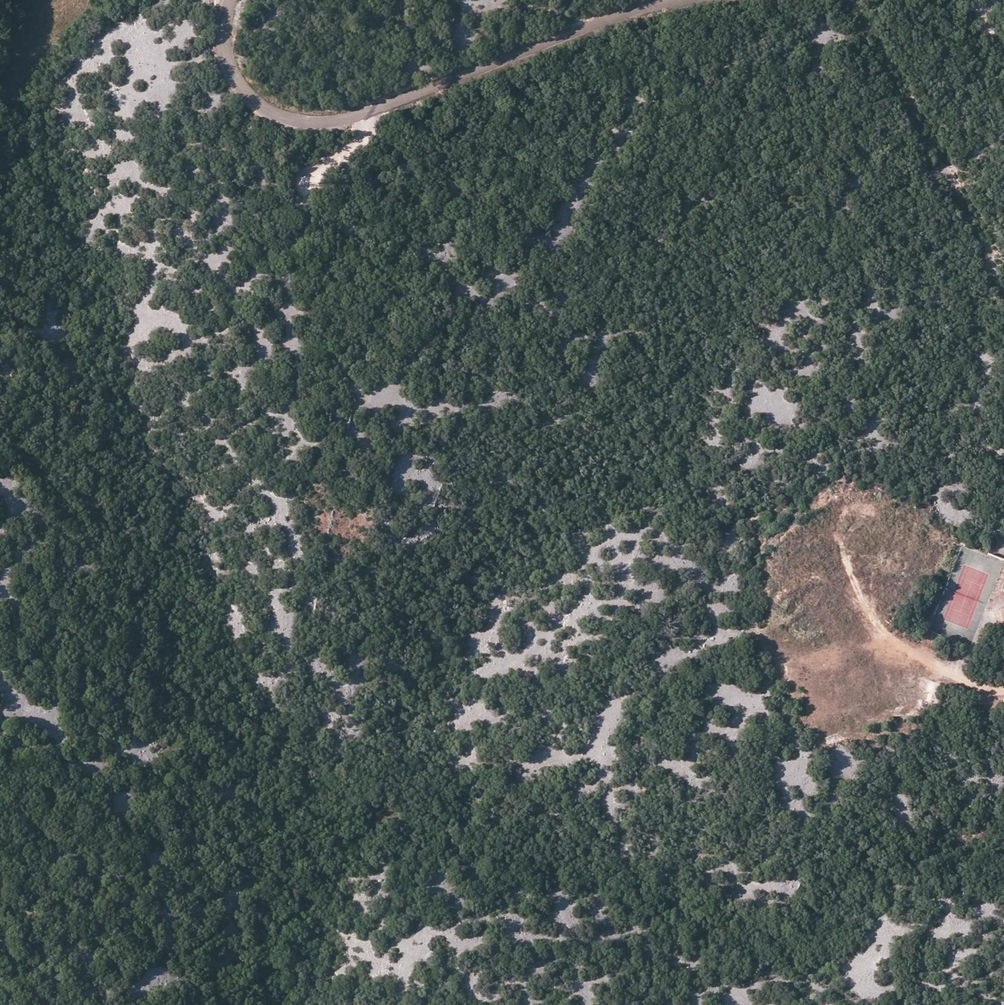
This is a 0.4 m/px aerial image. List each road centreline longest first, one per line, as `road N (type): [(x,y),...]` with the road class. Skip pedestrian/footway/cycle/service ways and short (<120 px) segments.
road 1 (tertiary): [(700,0),(669,3),(325,124),(264,111),(245,93),(230,73),(226,40),(232,0)]

